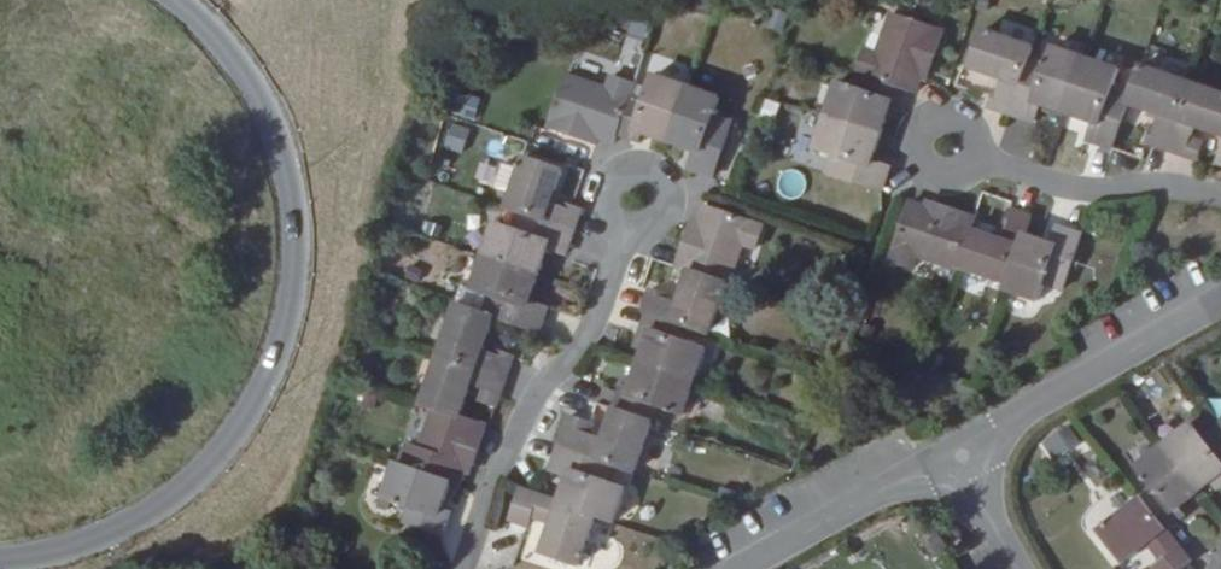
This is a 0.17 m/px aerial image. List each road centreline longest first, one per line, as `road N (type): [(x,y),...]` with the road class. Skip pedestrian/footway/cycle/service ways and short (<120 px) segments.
road 1 (trunk): [(175,0),(225,50),(273,135),(292,239),(292,296),(277,349),(225,447),(167,499),(84,545),(0,560)]
road 2 (residential): [(460,568),(530,404),(588,333),(638,193)]
road 3 (residential): [(952,453),(1220,306)]
road 4 (residential): [(942,145),(1072,188),(1220,192)]
road 5 (residential): [(740,568),(952,453)]
road 6 (residential): [(1015,568),(952,453)]

